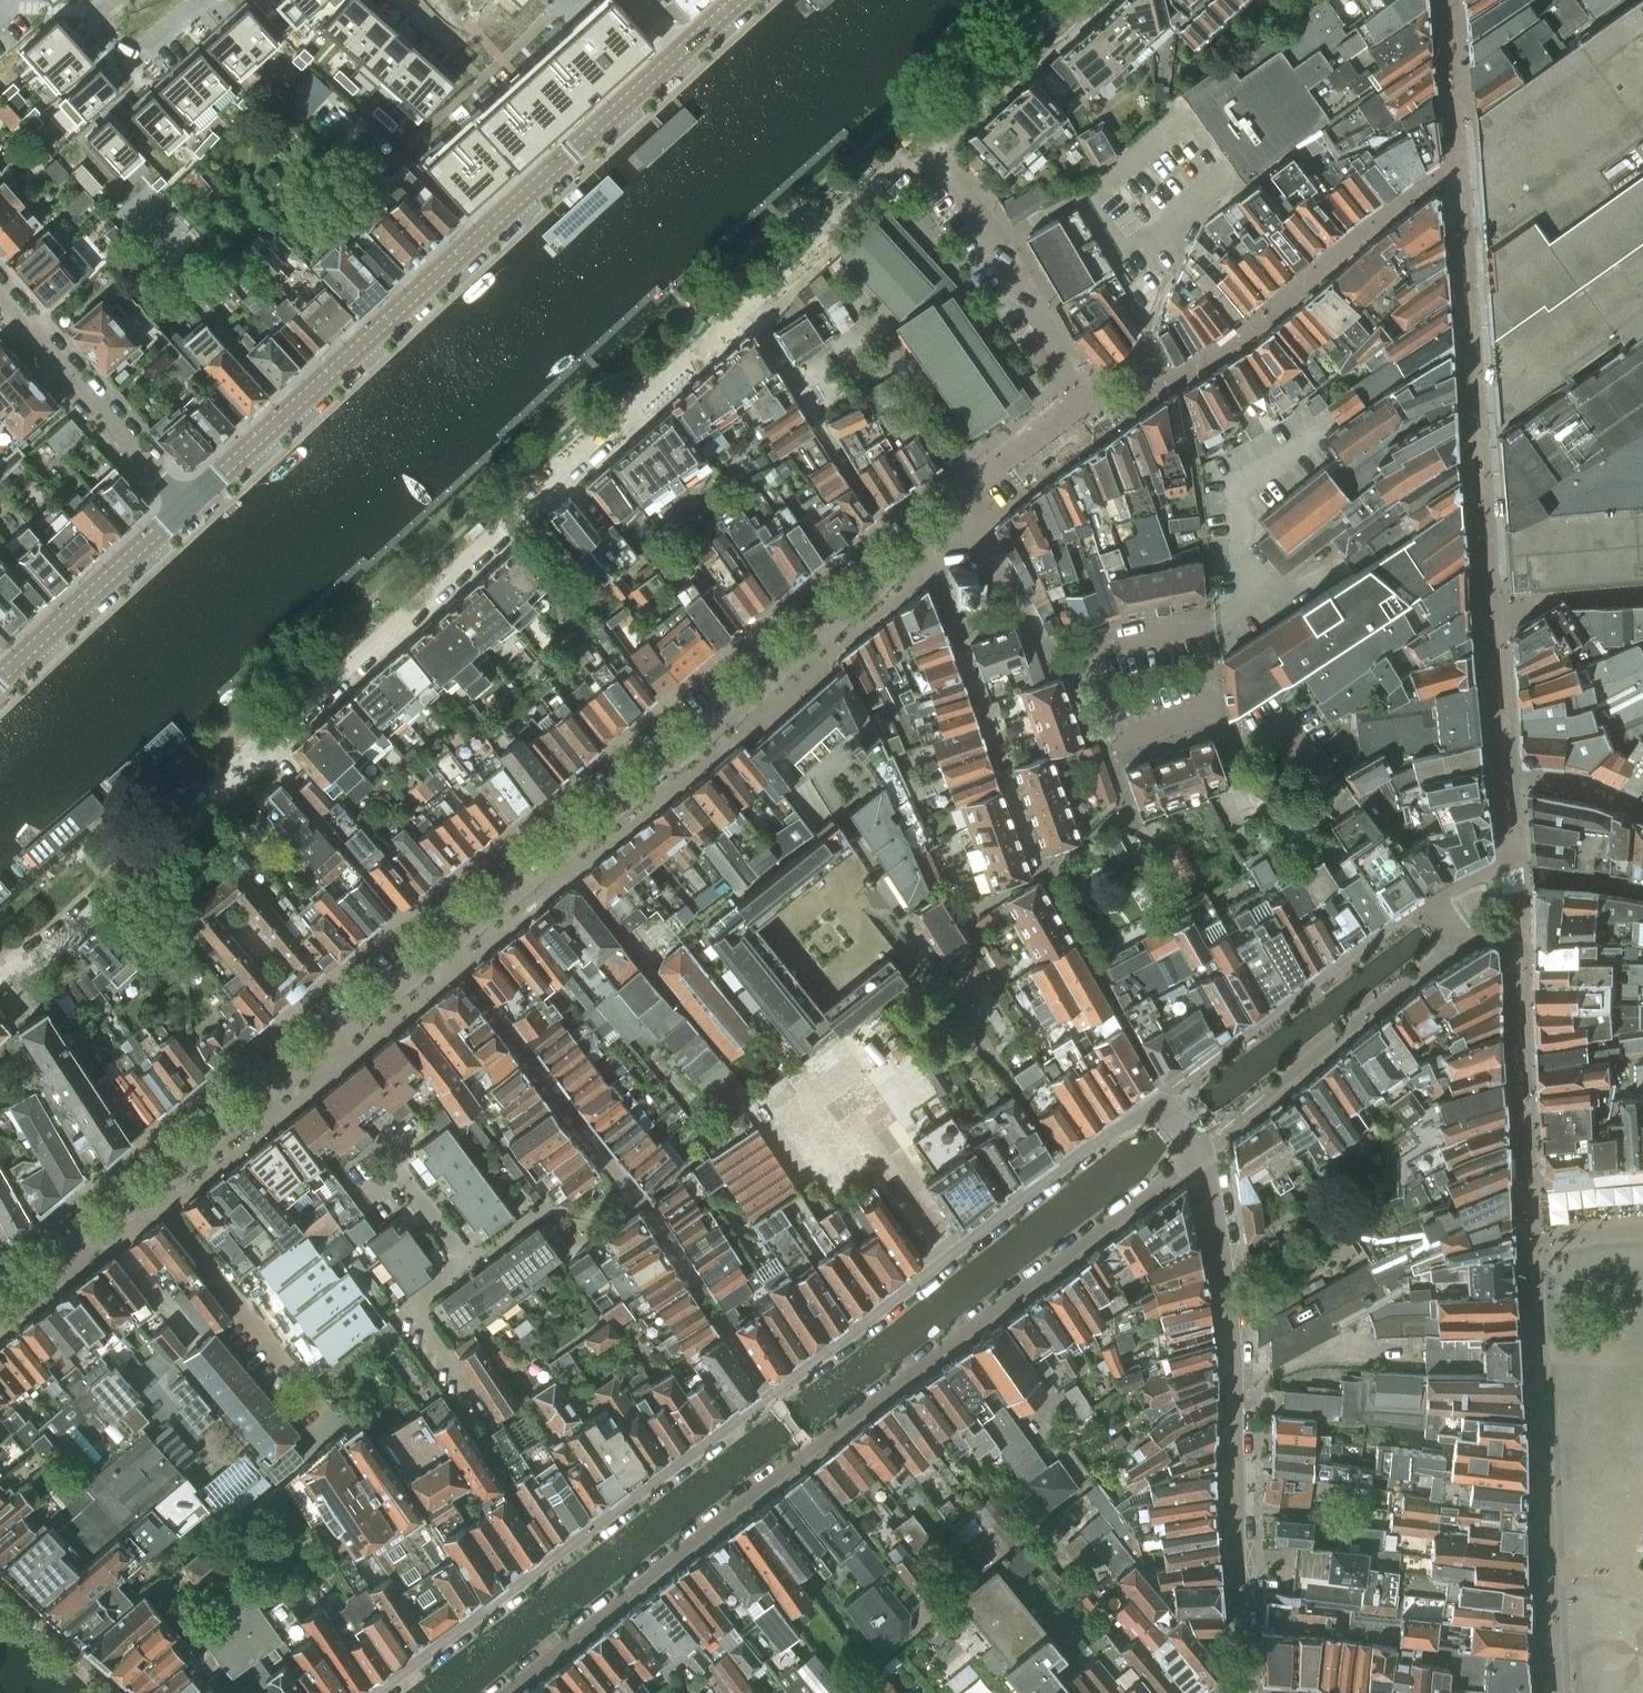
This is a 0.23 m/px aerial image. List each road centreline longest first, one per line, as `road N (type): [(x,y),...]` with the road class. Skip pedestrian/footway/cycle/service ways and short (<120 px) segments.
road 1 (residential): [(927,144),(284,744),(60,940),(0,974)]
road 2 (residential): [(1206,1145),(1171,1095),(948,1254),(774,1396),(377,1692)]
road 3 (residential): [(508,1692),(1206,1145)]
road 4 (residential): [(322,1047),(923,551)]
road 5 (secondary): [(691,50),(187,507)]
road 6 (residential): [(1248,1692),(1229,1307),(1206,1145)]
road 7 (residential): [(0,1320),(162,1193),(322,1047)]
road 8 (residential): [(1087,651),(1201,630),(1214,708),(1107,727)]
road 9 (residential): [(1069,403),(1073,376),(1001,243),(927,144)]
road 10 (unclassified): [(187,507),(0,297)]
road 11 (residential): [(1043,873),(953,629)]
road 12 (secondary): [(187,507),(18,662)]
road 13 (residential): [(1093,0),(927,144)]
road 14 (residential): [(475,1409),(410,1309),(467,1266)]
road 15 (residential): [(86,12),(137,69),(213,0)]
road 16 (residential): [(117,1692),(0,1584)]
road 17 (residential): [(966,512),(975,486),(1069,403)]
road 18 (residential): [(322,1047),(394,1139),(397,1174)]

